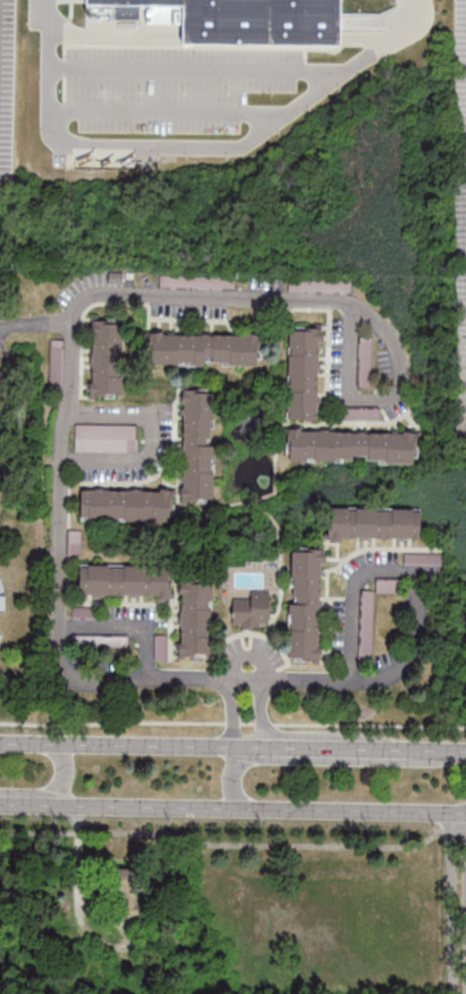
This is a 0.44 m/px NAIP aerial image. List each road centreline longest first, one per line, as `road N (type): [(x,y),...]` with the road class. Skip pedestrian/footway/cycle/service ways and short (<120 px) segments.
road 1 (tertiary): [(465,752),(0,744)]
road 2 (tertiary): [(0,805),(465,813)]
road 3 (tertiary): [(465,753),(431,764),(242,760),(230,776),(235,810)]
road 4 (residential): [(464,993),(460,813)]

